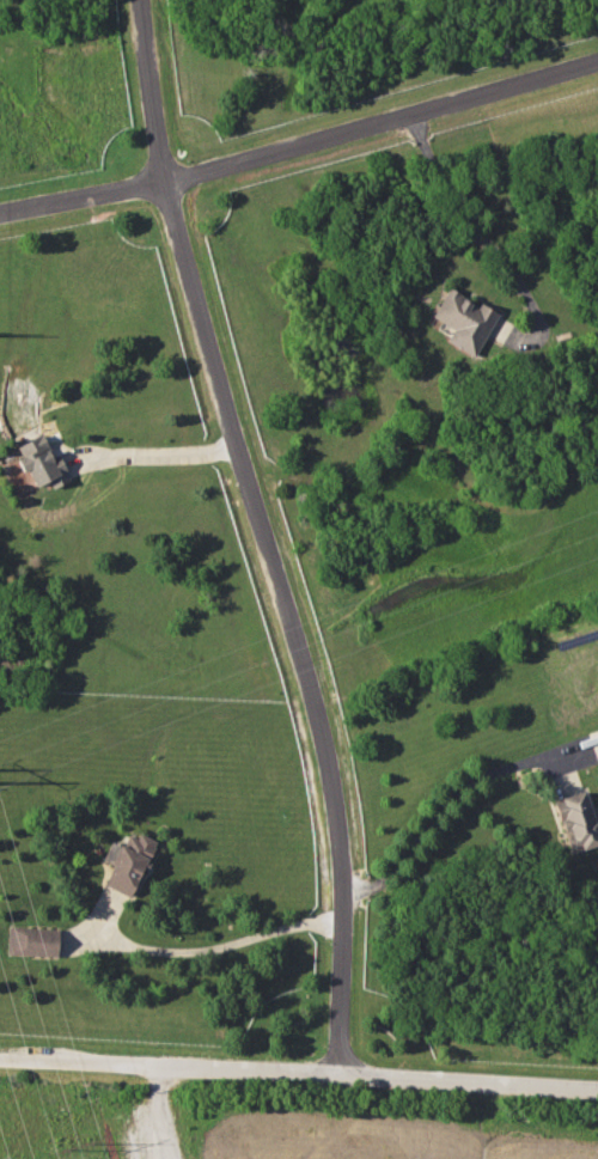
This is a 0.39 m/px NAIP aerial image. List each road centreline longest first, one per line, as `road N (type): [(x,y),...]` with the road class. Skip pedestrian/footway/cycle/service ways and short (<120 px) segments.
road 1 (residential): [(329,1079),(338,873),(315,703),(158,173),(136,0)]
road 2 (residential): [(0,205),(158,173),(597,51)]
road 3 (residential): [(0,1061),(597,1094)]

